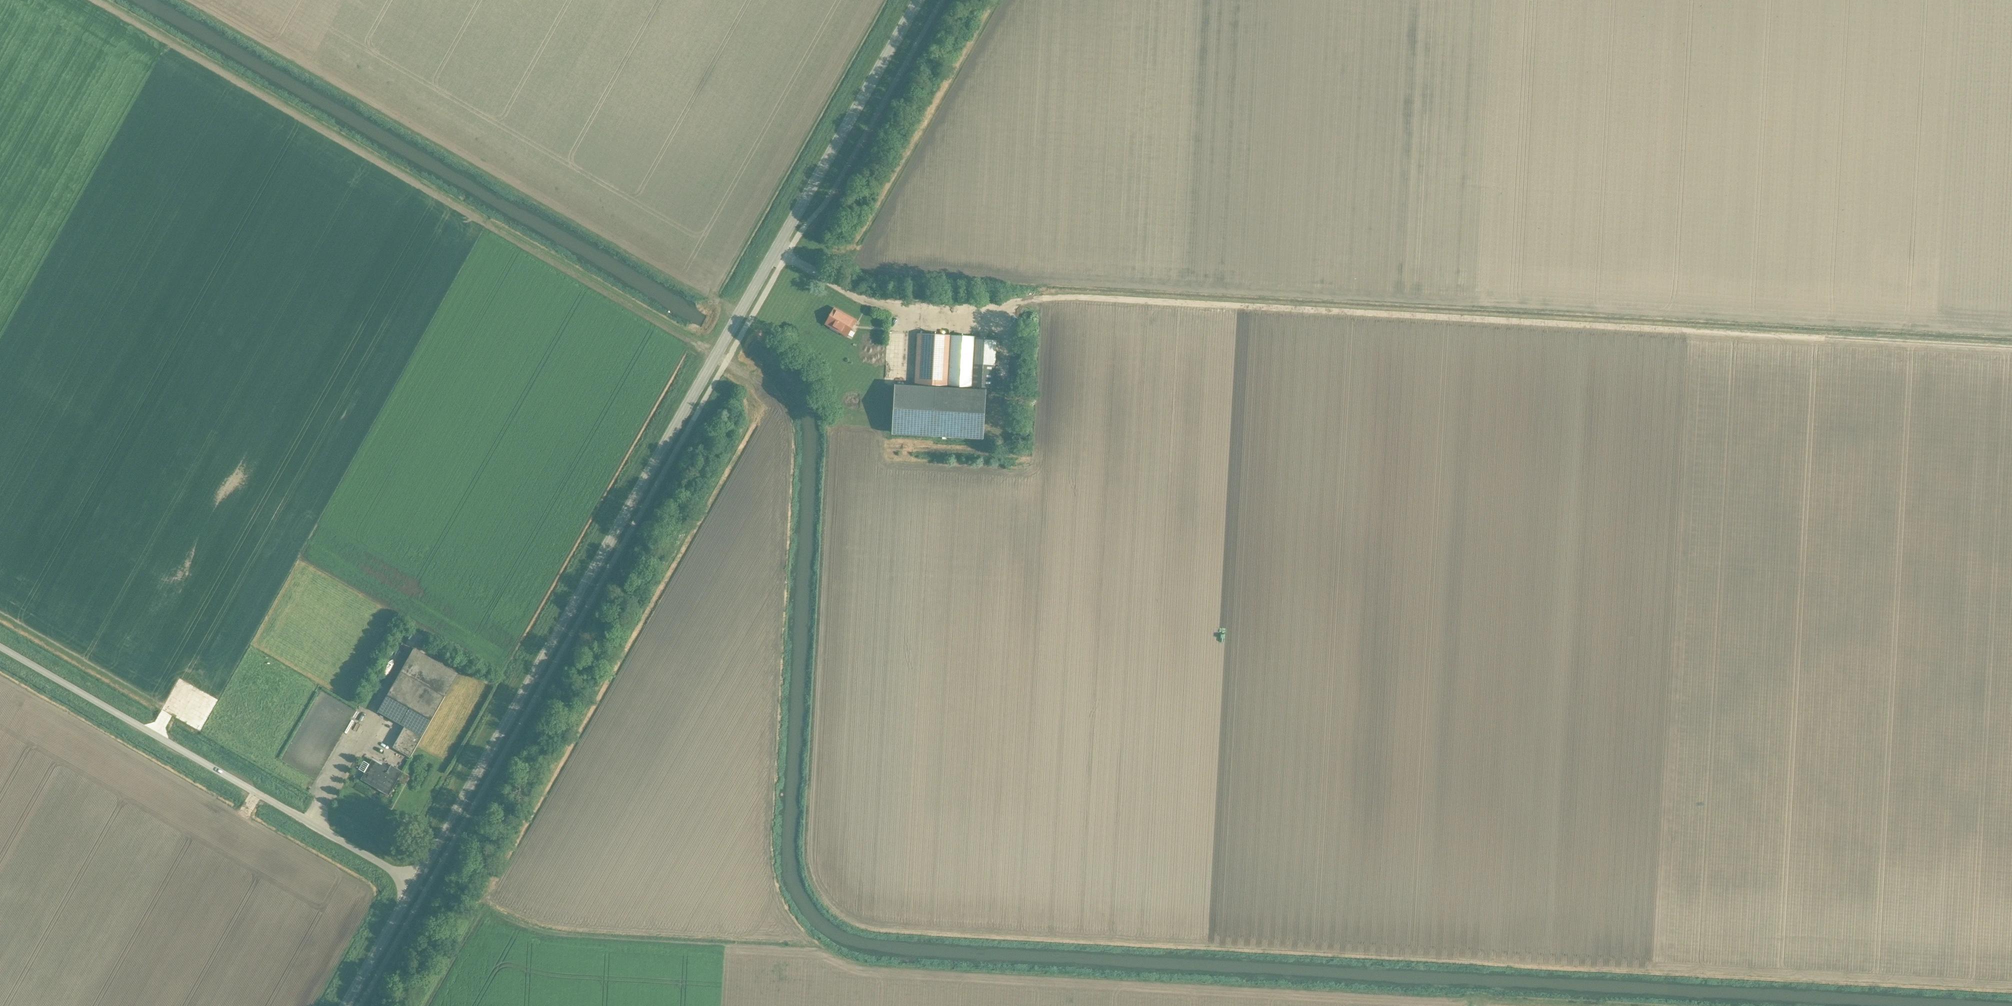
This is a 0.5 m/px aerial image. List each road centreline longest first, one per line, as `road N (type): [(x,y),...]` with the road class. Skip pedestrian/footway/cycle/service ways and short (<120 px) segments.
road 1 (tertiary): [(413,884),(593,582),(917,0)]
road 2 (unclassified): [(0,647),(413,884)]
road 3 (tertiary): [(344,1005),(413,884)]

